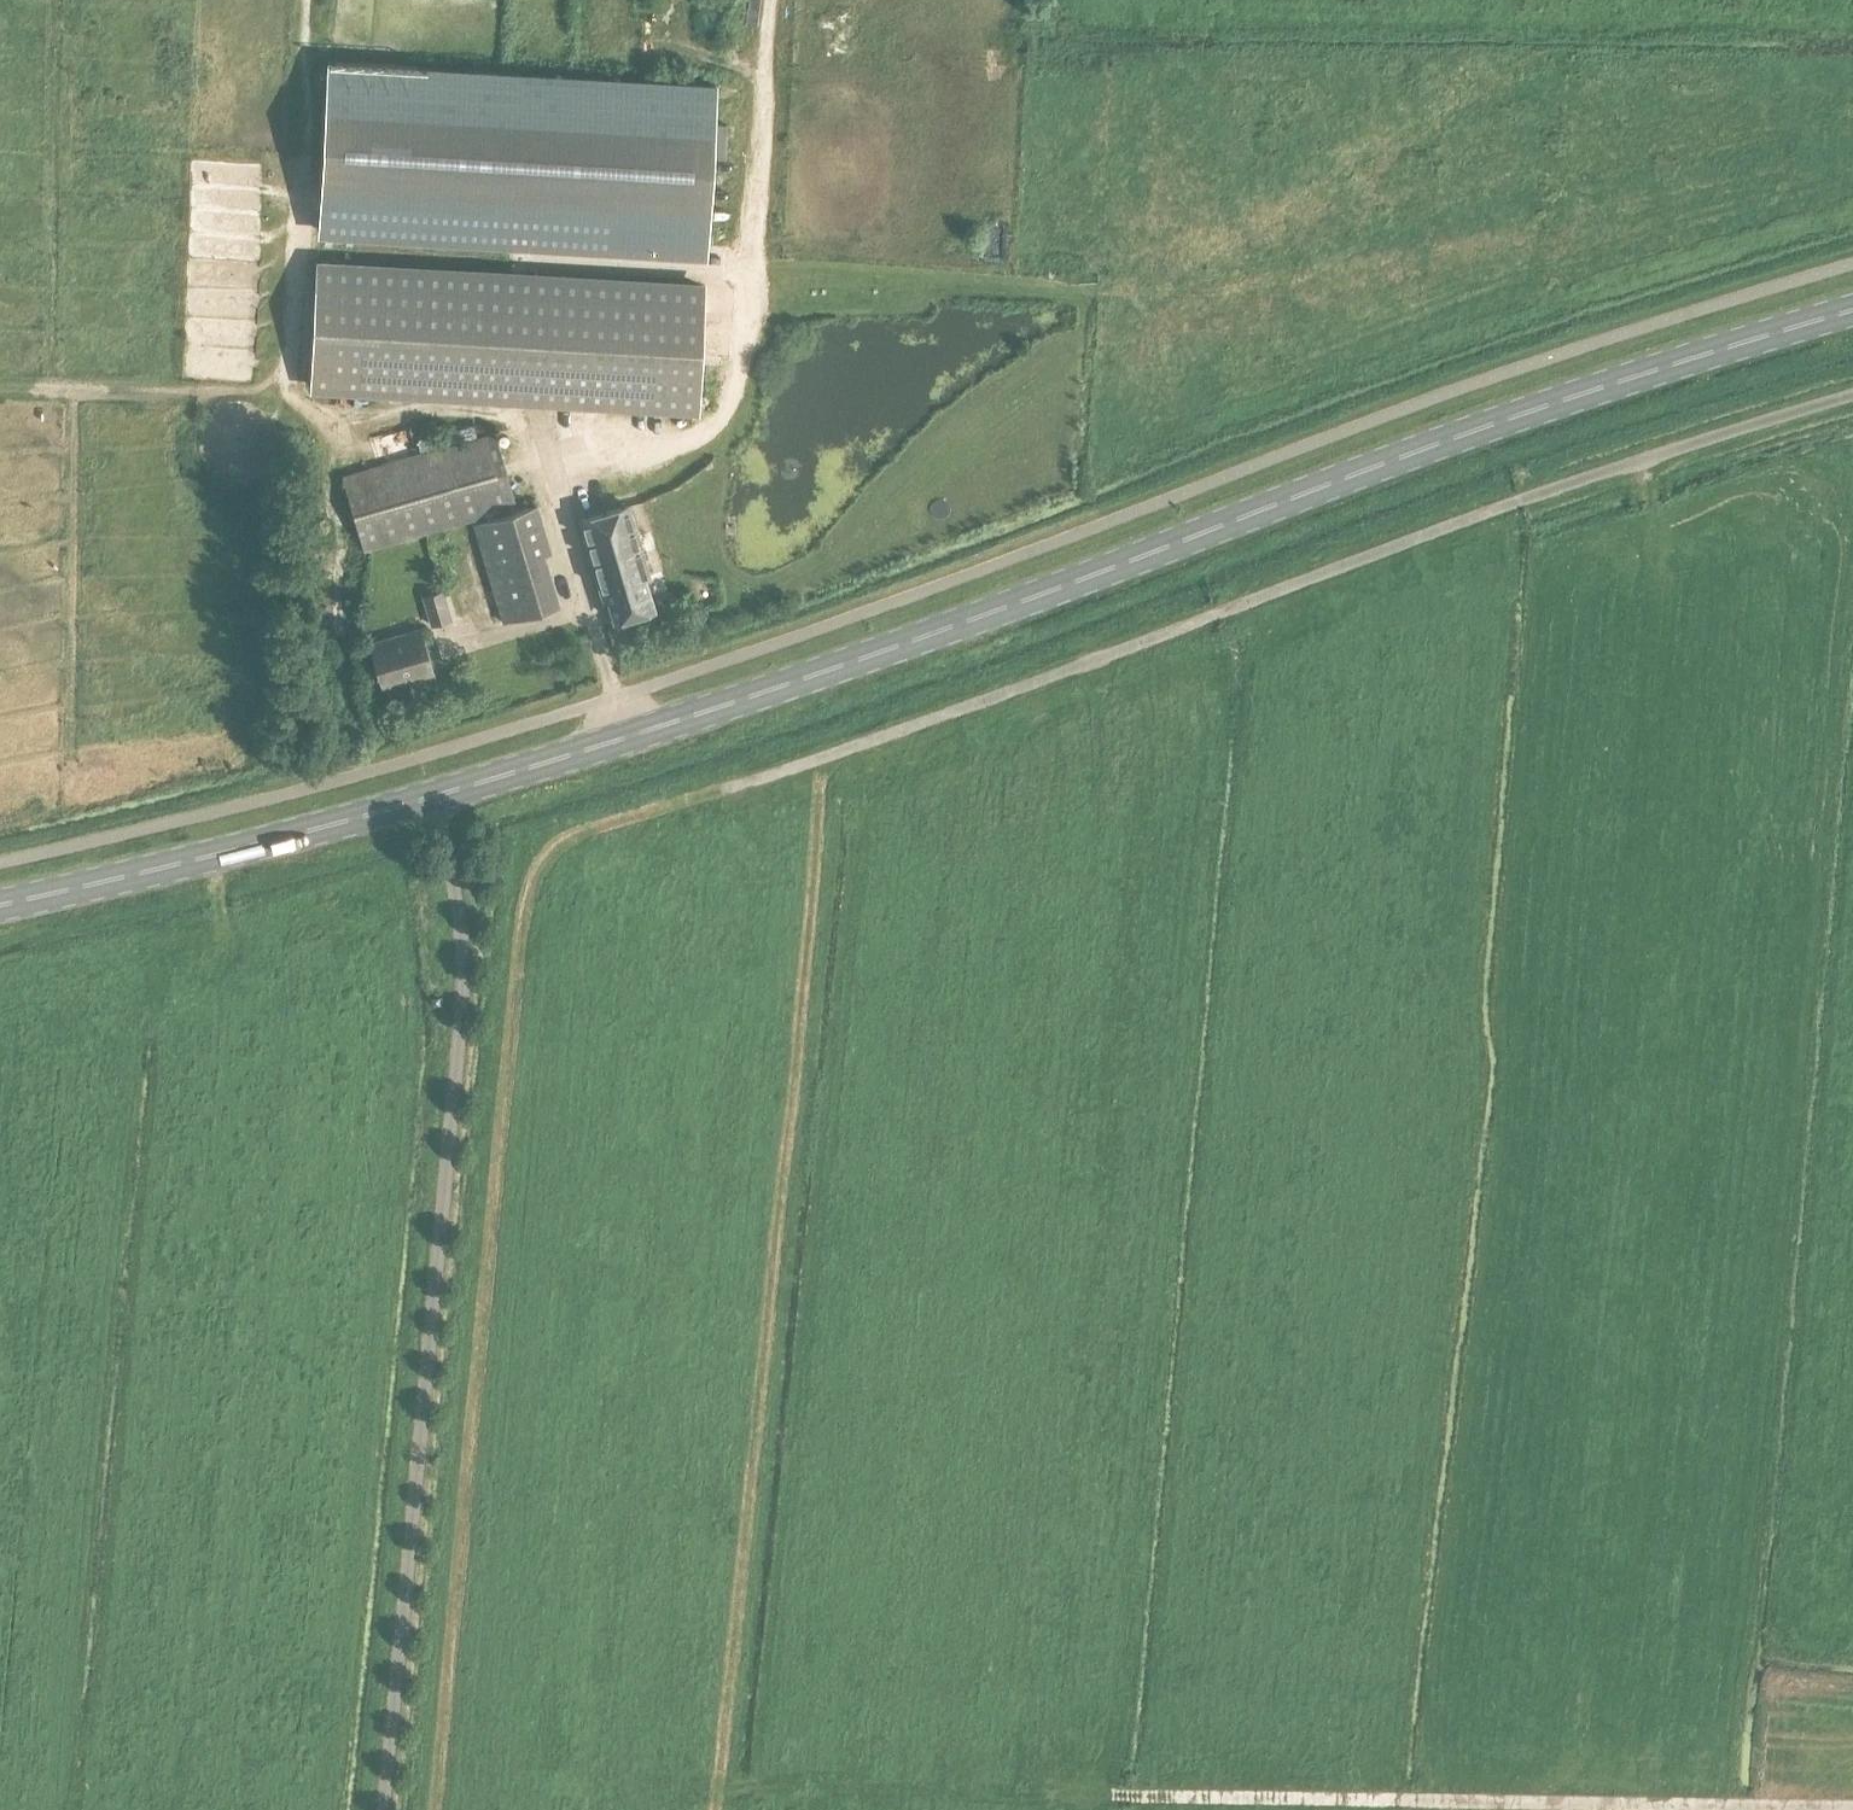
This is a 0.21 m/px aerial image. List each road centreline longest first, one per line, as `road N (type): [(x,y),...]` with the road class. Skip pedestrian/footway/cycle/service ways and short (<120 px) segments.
road 1 (secondary): [(0,903),(498,780),(914,641),(1429,446),(1852,307)]
road 2 (track): [(1852,1806),(557,1783),(529,1809)]
road 3 (track): [(308,0),(294,388),(308,406),(343,422),(430,414),(514,420),(537,433),(562,523)]
road 4 (unclassified): [(1852,395),(1215,613)]
road 5 (track): [(764,0),(751,262),(738,359),(717,420),(690,443),(550,478)]
road 6 (track): [(729,790),(1215,613)]

